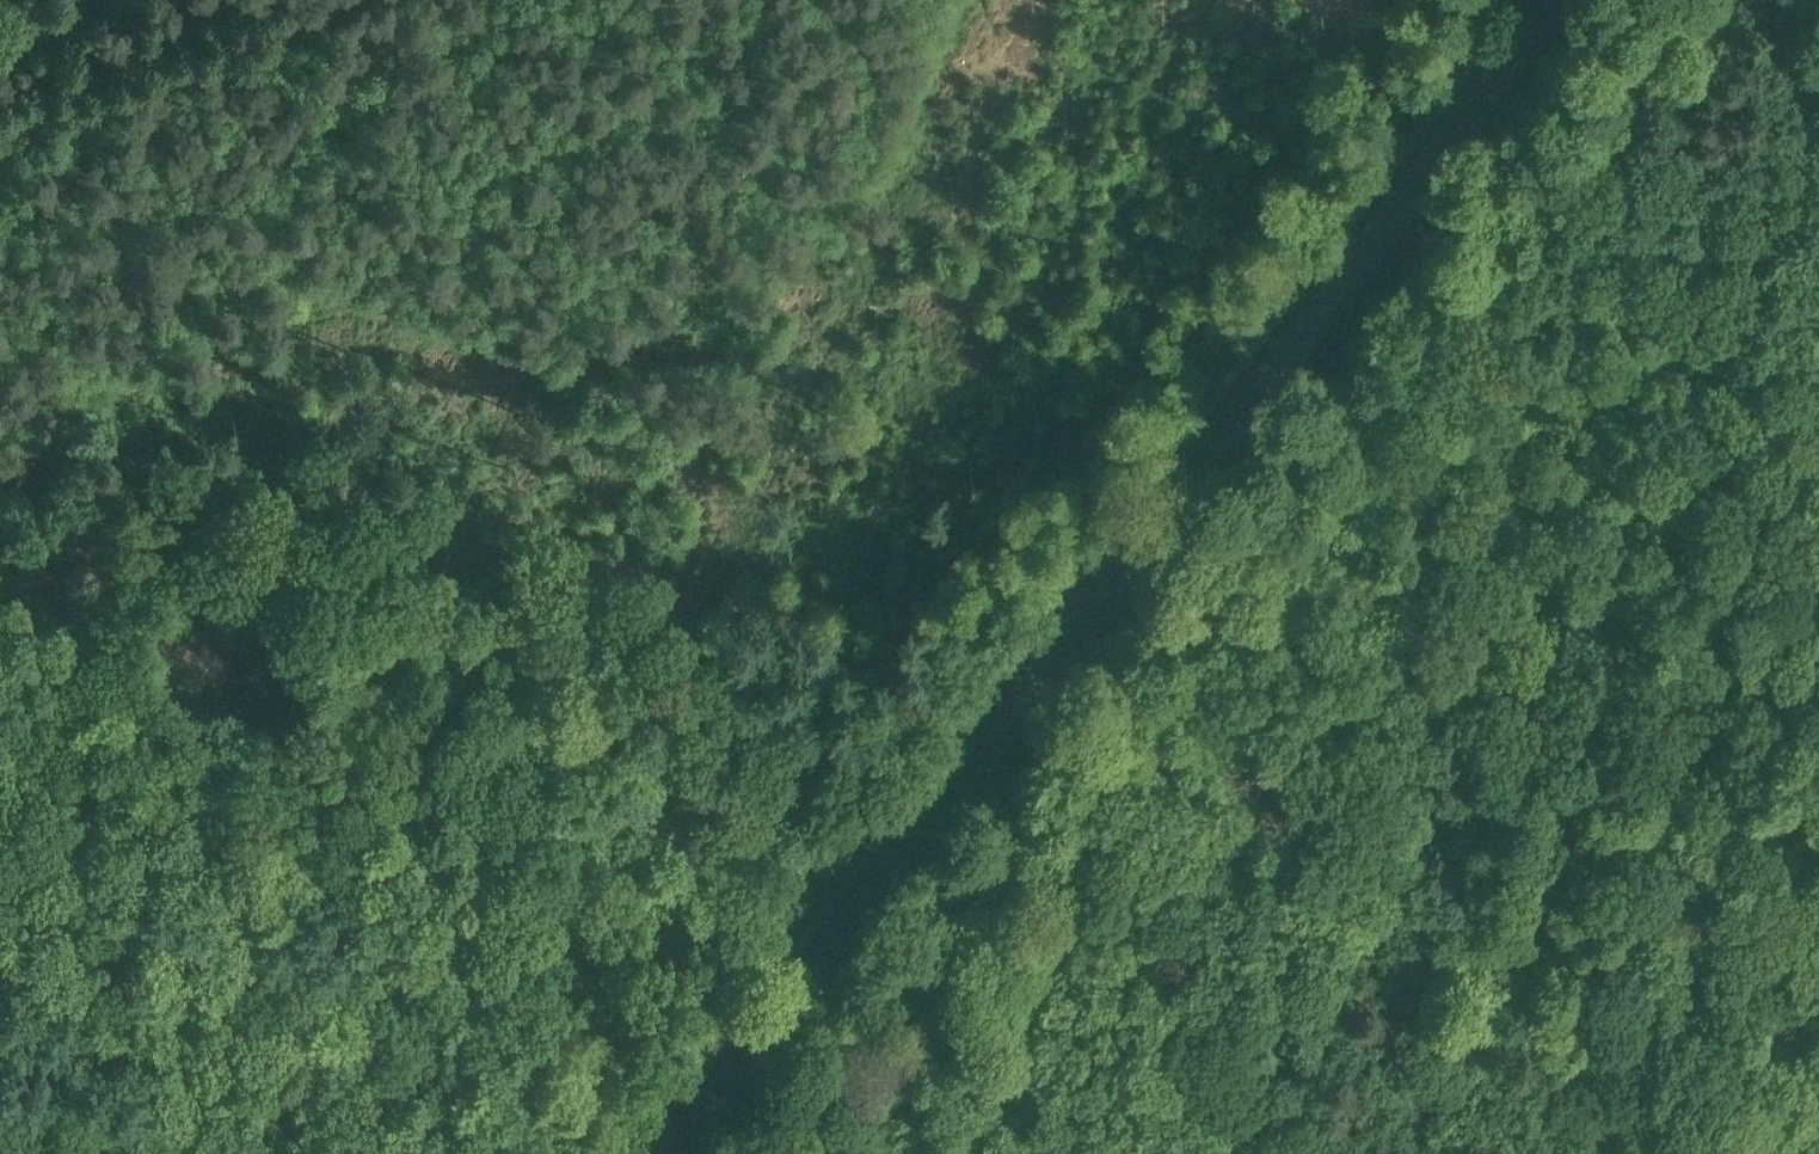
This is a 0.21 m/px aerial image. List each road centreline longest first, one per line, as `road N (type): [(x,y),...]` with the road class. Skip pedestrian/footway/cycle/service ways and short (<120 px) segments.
road 1 (secondary): [(685,1153),(1553,0)]
road 2 (track): [(0,123),(197,55),(319,0)]

